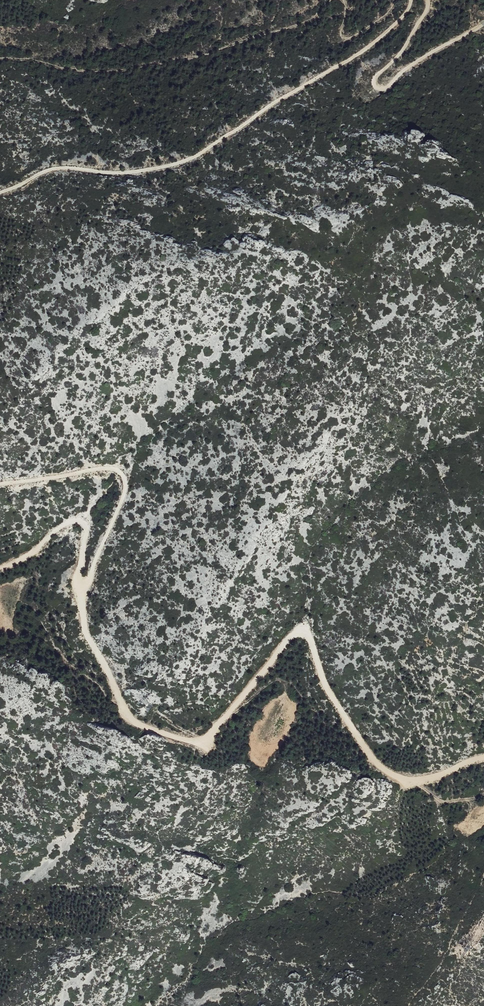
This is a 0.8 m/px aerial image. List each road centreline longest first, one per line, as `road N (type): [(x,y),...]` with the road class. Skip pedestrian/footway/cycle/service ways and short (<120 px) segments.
road 1 (track): [(483,756),(435,776),(391,774),(331,694),(309,637),(299,631),(211,735),(188,742),(156,733),(132,721),(86,628),(82,589)]
road 2 (track): [(0,192),(50,171),(138,172),(193,159),(371,47),(414,0)]
road 3 (track): [(82,589),(126,492),(125,476),(101,469),(0,485)]
road 4 (track): [(428,0),(401,57),(378,81),(386,90),(483,19)]
road 5 (track): [(0,566),(82,522),(82,589)]

